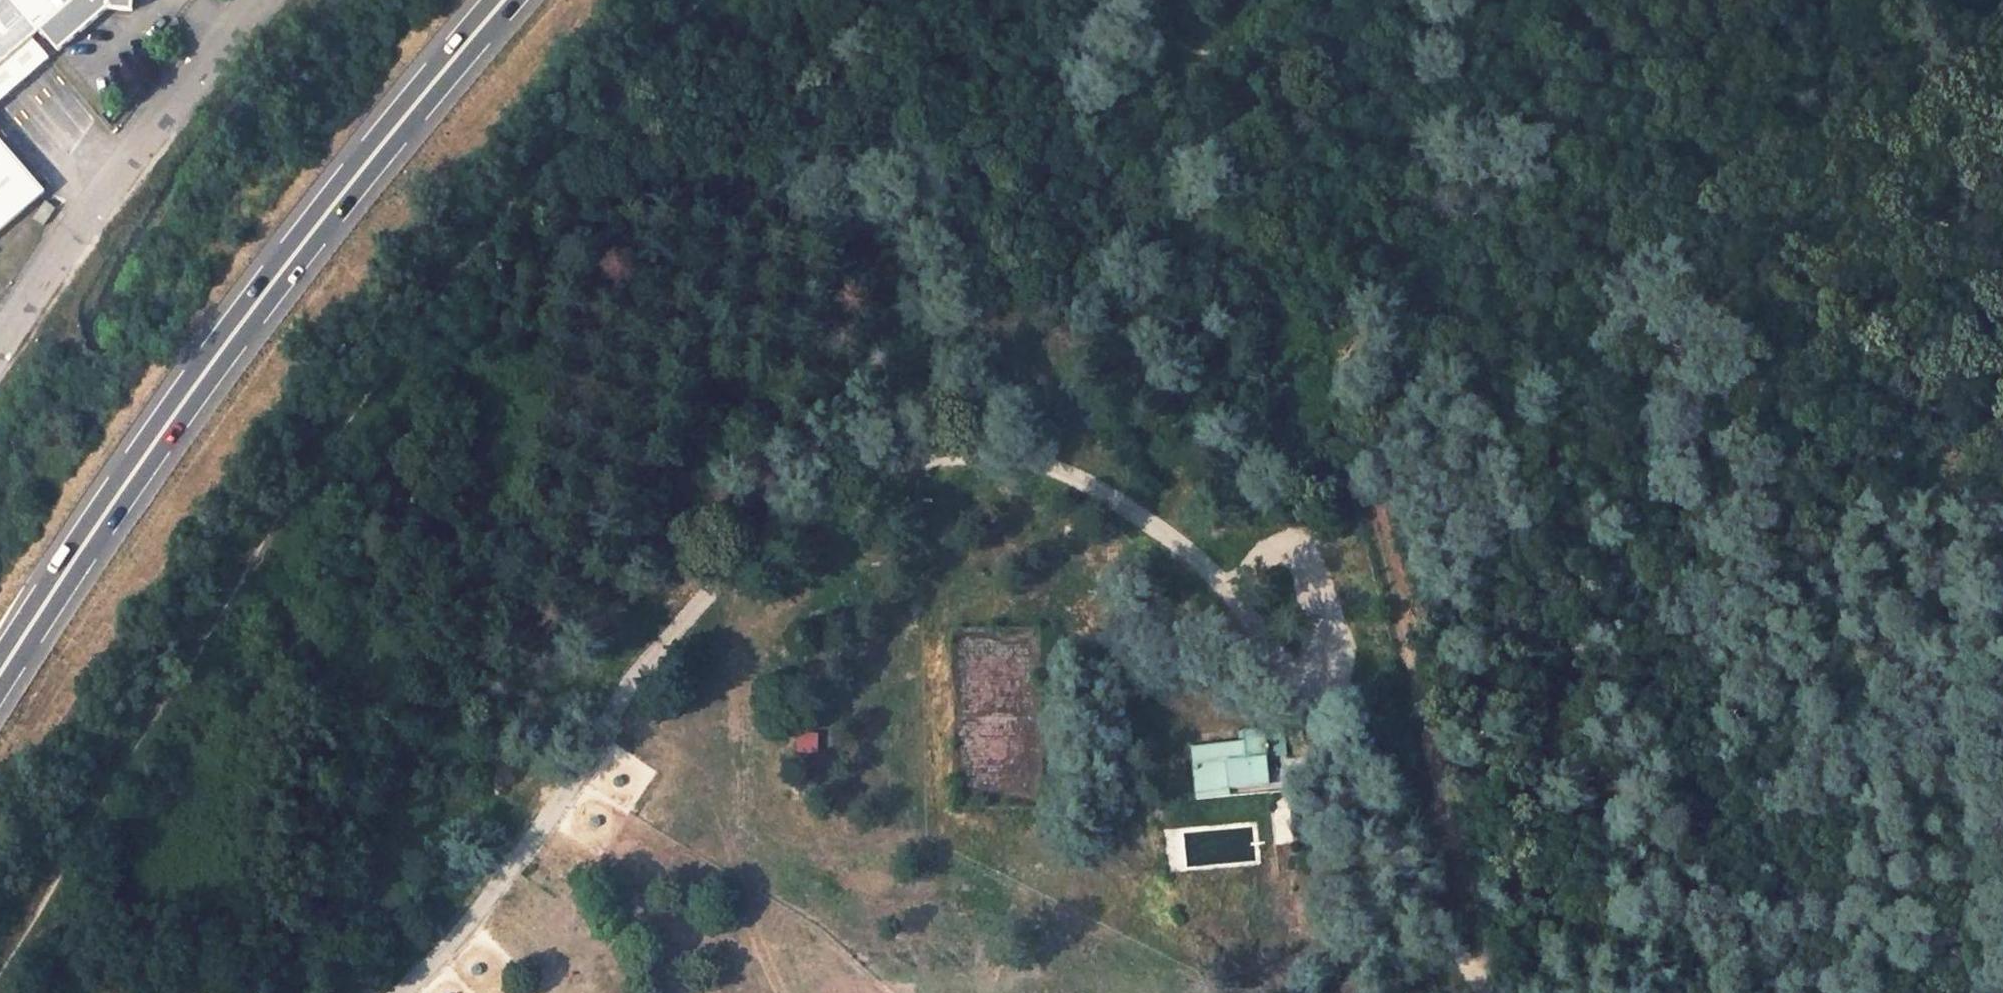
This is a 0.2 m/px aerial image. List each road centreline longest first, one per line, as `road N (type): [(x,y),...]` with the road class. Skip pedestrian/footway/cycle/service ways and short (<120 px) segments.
road 1 (trunk): [(0,674),(199,381),(505,0)]
road 2 (residential): [(261,0),(148,124),(0,354)]

